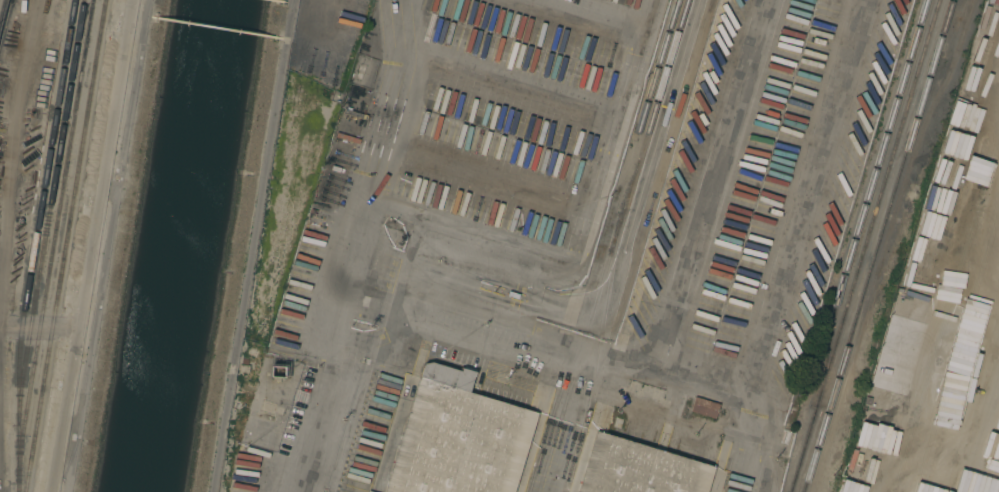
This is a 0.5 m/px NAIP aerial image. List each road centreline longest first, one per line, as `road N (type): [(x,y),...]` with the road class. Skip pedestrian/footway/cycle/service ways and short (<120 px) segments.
road 1 (residential): [(209,491),(291,0)]
road 2 (residential): [(699,0),(614,288)]

